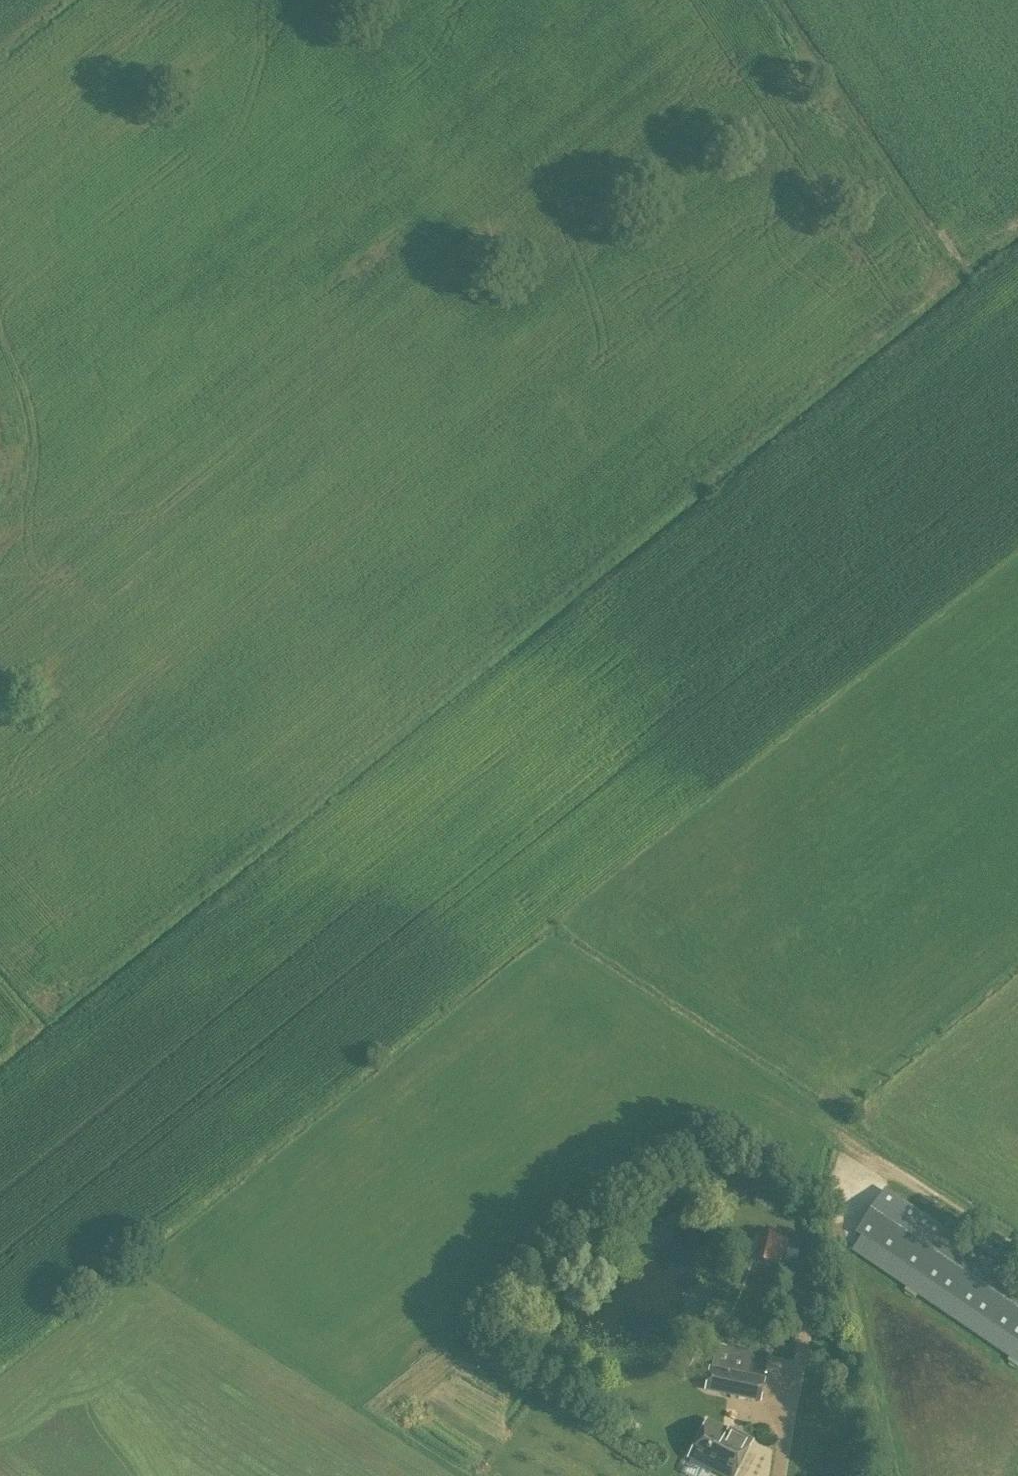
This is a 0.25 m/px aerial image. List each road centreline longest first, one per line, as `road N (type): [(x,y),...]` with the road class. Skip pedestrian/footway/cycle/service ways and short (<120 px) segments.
road 1 (track): [(1017,1250),(855,1147)]

